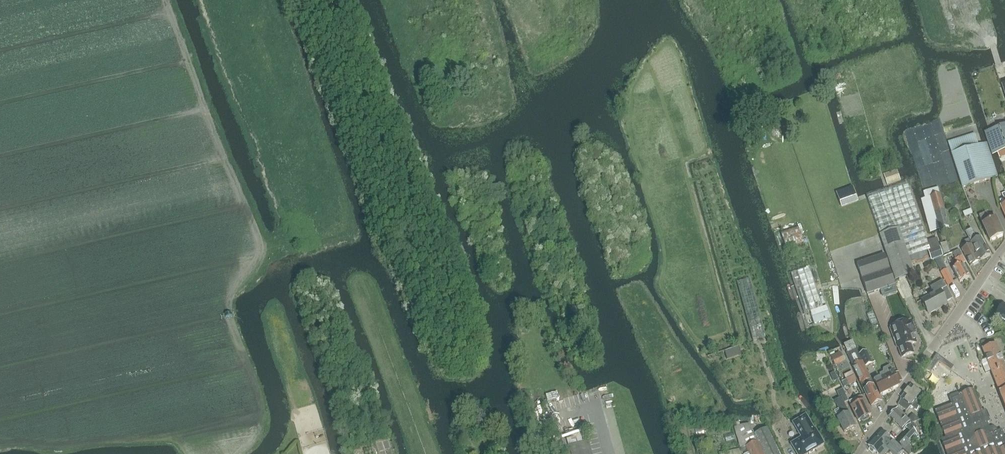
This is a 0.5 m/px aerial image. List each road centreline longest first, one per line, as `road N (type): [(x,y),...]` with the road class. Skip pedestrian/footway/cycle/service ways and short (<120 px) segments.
road 1 (residential): [(858,453),(1004,247)]

